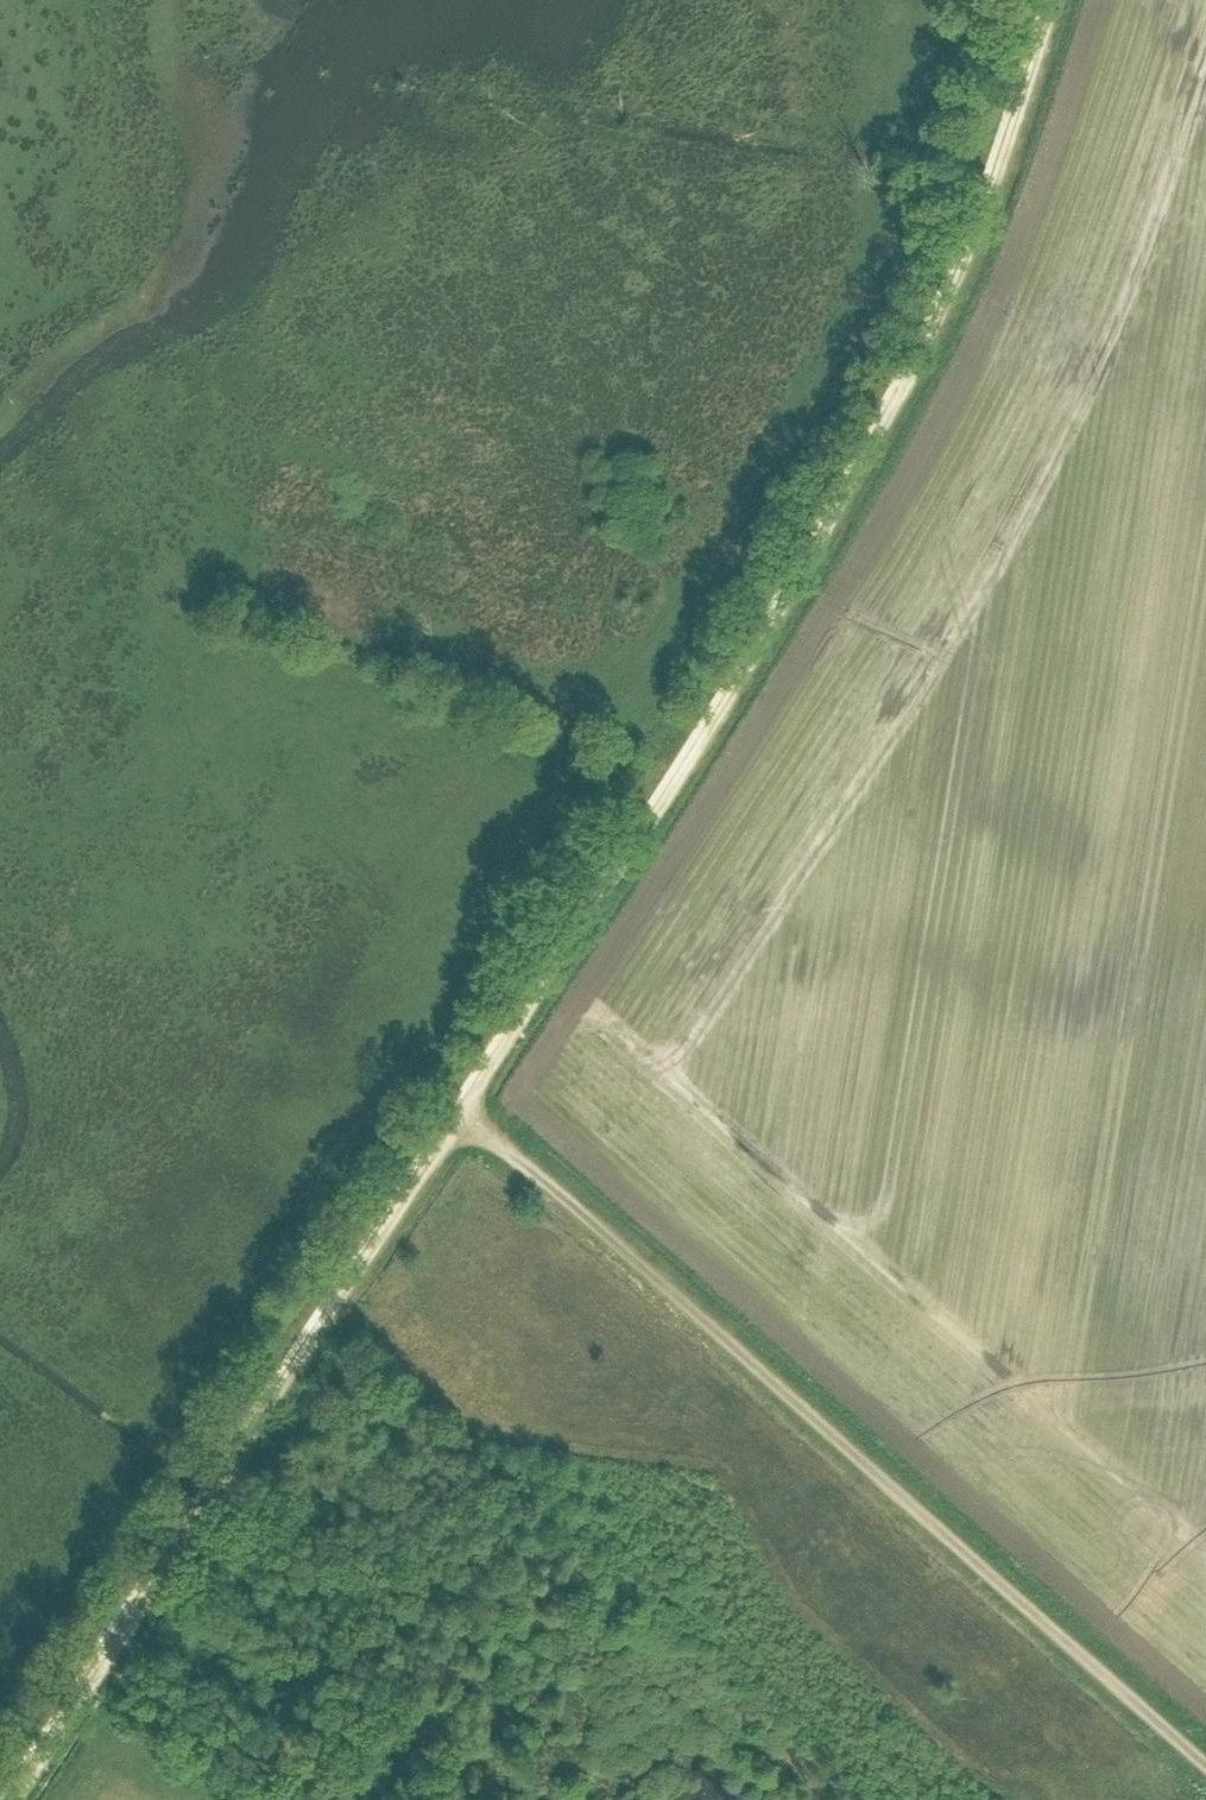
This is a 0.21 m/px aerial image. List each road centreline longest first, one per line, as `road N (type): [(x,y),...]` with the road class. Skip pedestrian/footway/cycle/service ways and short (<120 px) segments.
road 1 (track): [(1056,0),(955,291),(798,586),(462,1117),(11,1799)]
road 2 (track): [(1205,1775),(452,1108)]

